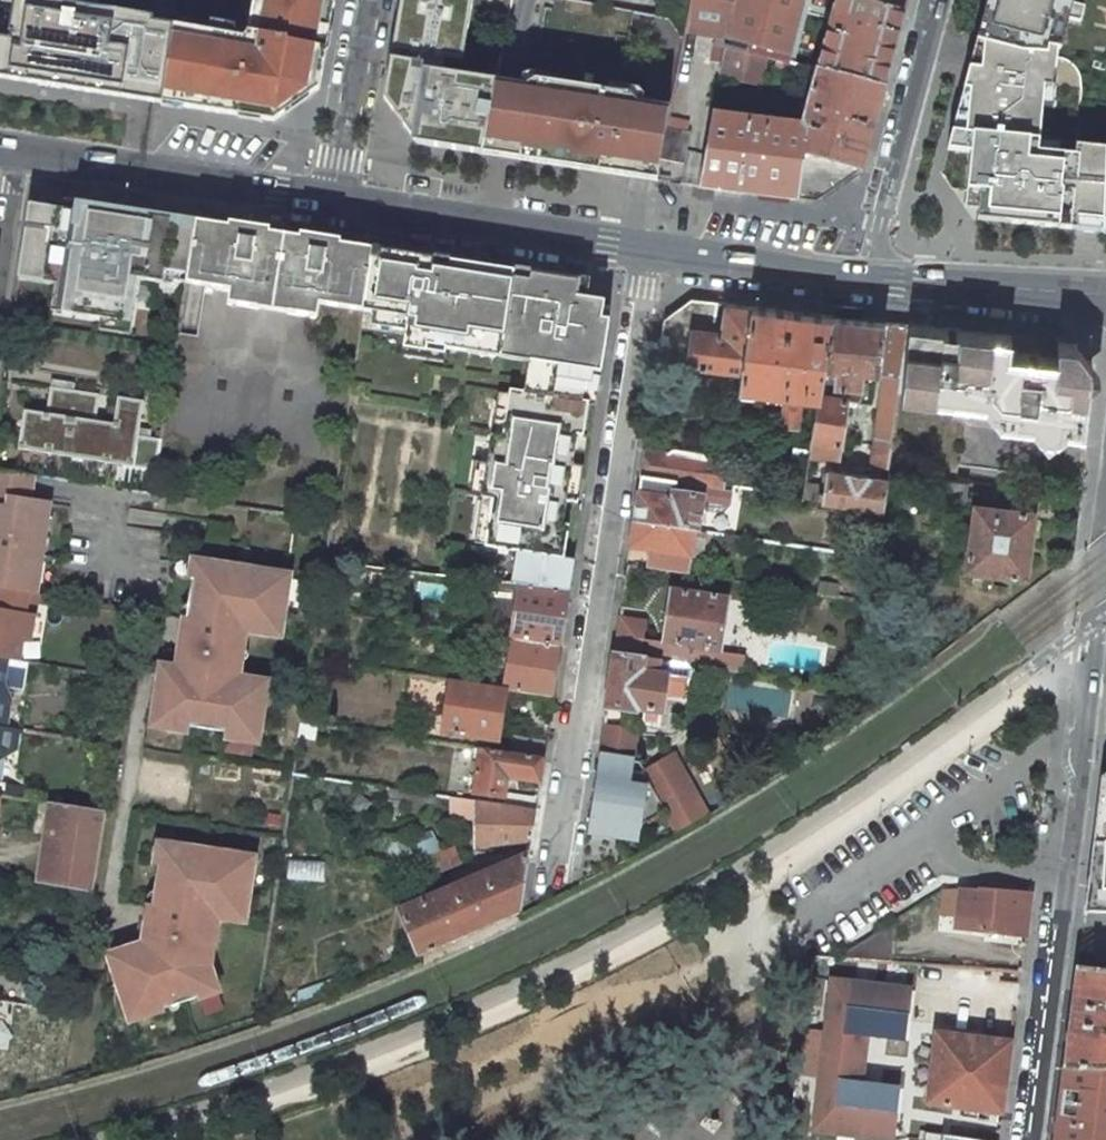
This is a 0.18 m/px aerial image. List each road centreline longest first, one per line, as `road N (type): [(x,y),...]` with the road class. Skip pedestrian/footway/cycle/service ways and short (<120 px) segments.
road 1 (residential): [(652,226),(553,891)]
road 2 (residential): [(1037,1139),(1105,536)]
road 3 (secondary): [(652,226),(336,177)]
road 4 (secondary): [(336,177),(23,127)]
road 5 (residential): [(875,258),(937,0)]
road 6 (secondary): [(1105,279),(875,258)]
road 7 (secondary): [(875,258),(652,226)]
road 8 (residential): [(367,0),(336,177)]
road 9 (residential): [(0,281),(23,127)]

